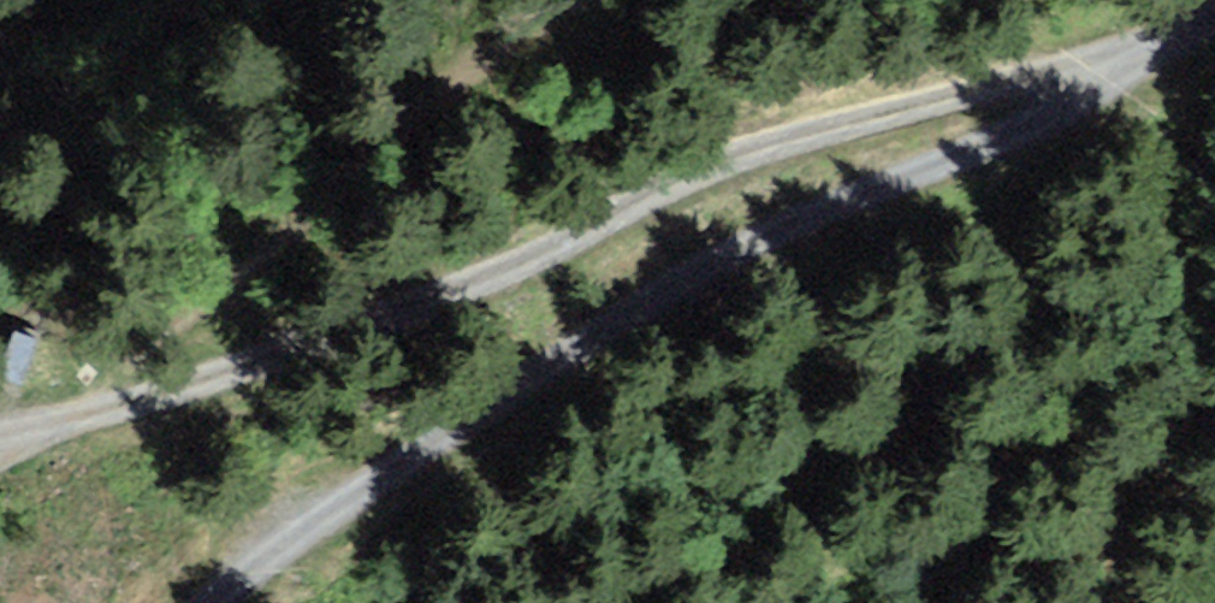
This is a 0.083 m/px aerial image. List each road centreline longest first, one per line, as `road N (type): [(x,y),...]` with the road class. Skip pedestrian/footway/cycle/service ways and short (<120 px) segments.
road 1 (track): [(220,602),(269,556),(427,459),(715,248),(800,206),(897,175),(1214,7)]
road 2 (track): [(1079,83),(726,157),(568,241),(382,321),(0,443)]

